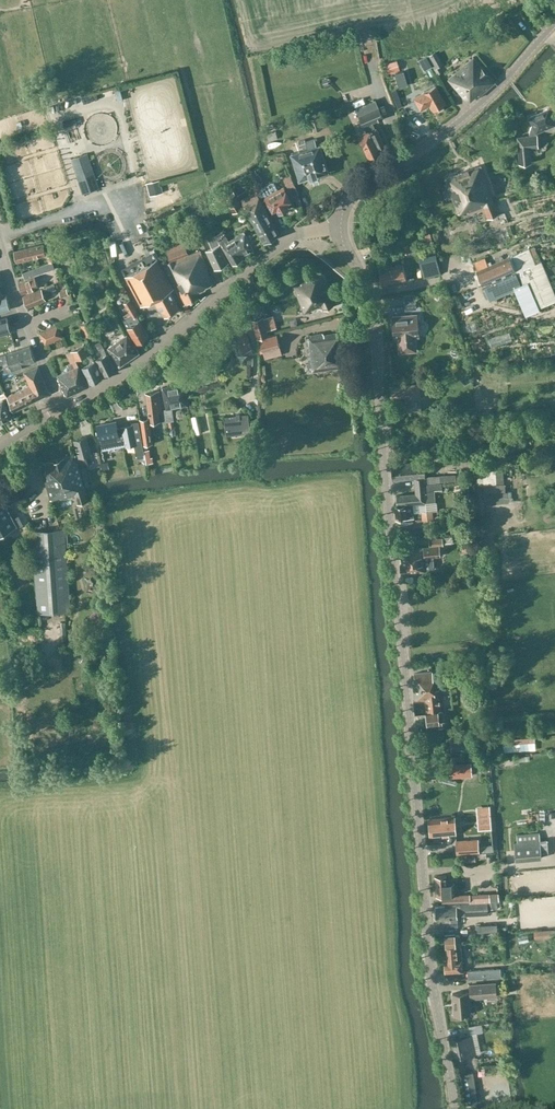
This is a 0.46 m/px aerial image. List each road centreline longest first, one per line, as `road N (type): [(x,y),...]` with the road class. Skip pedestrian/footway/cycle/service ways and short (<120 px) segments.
road 1 (tertiary): [(454,1108),(425,963),(374,313),(341,226)]
road 2 (tertiary): [(62,410),(147,361),(289,238),(341,226)]
road 3 (tertiary): [(341,226),(354,192),(454,126),(554,24)]
road 4 (residential): [(62,410),(0,244)]

